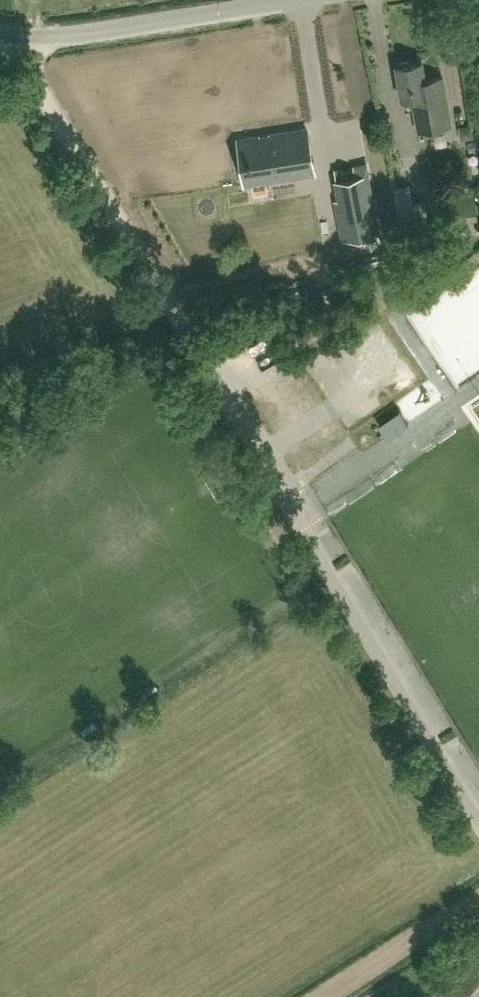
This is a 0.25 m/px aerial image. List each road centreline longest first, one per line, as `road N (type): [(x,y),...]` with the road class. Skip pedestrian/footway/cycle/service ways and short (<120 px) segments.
road 1 (unclassified): [(478,815),(152,279)]
road 2 (unclassified): [(281,0),(57,34),(0,32)]
road 3 (track): [(152,279),(17,37)]
road 4 (track): [(330,996),(478,902)]

